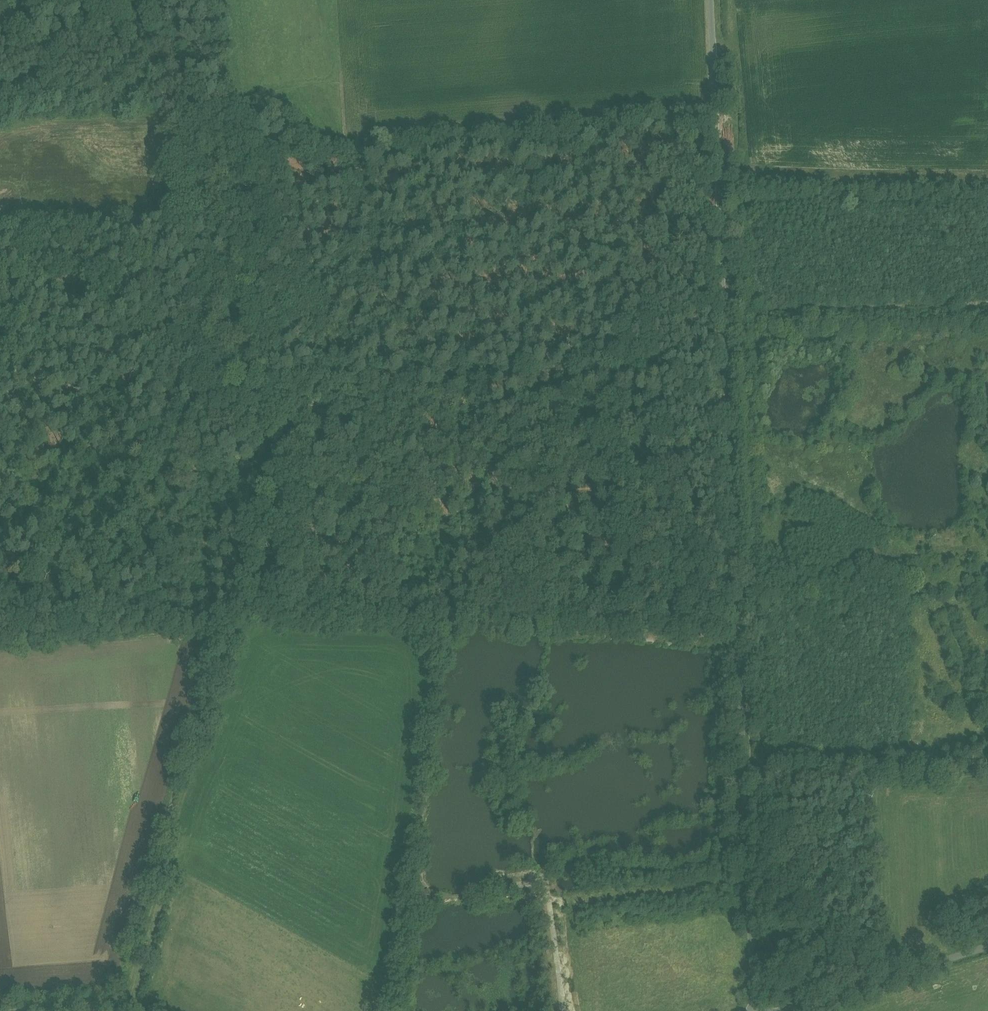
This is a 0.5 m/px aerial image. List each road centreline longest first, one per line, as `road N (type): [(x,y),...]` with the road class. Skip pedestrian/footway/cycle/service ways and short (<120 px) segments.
road 1 (unclassified): [(715,0),(762,1010)]
road 2 (track): [(27,1010),(119,1003),(170,860)]
road 3 (unclassified): [(795,1010),(987,948)]

